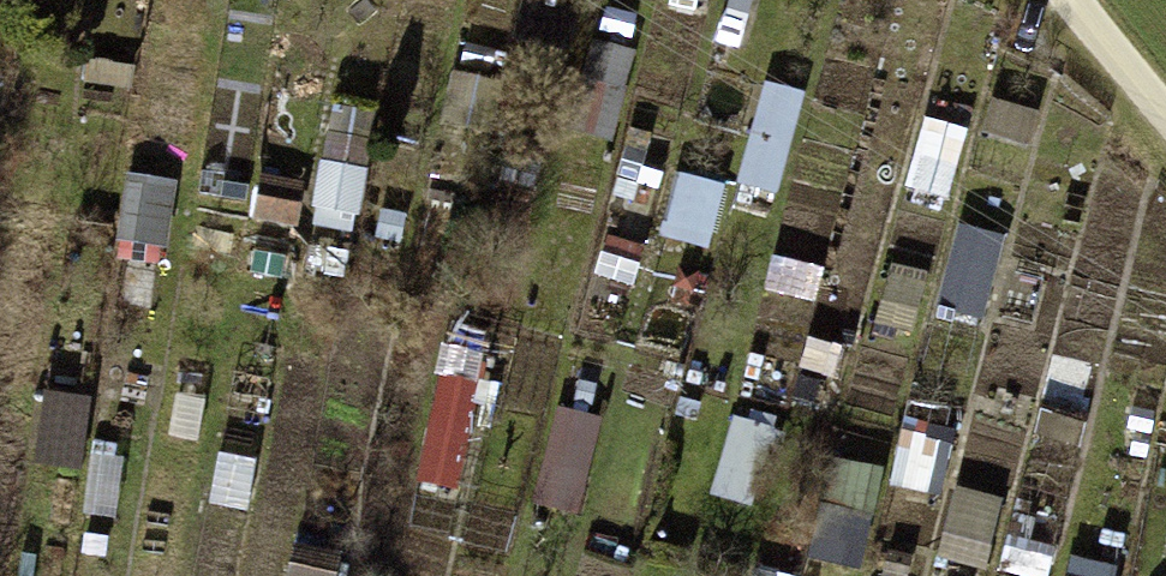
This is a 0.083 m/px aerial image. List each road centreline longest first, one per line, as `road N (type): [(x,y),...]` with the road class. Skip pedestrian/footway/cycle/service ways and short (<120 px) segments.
road 1 (track): [(1165,114),(1068,0)]

